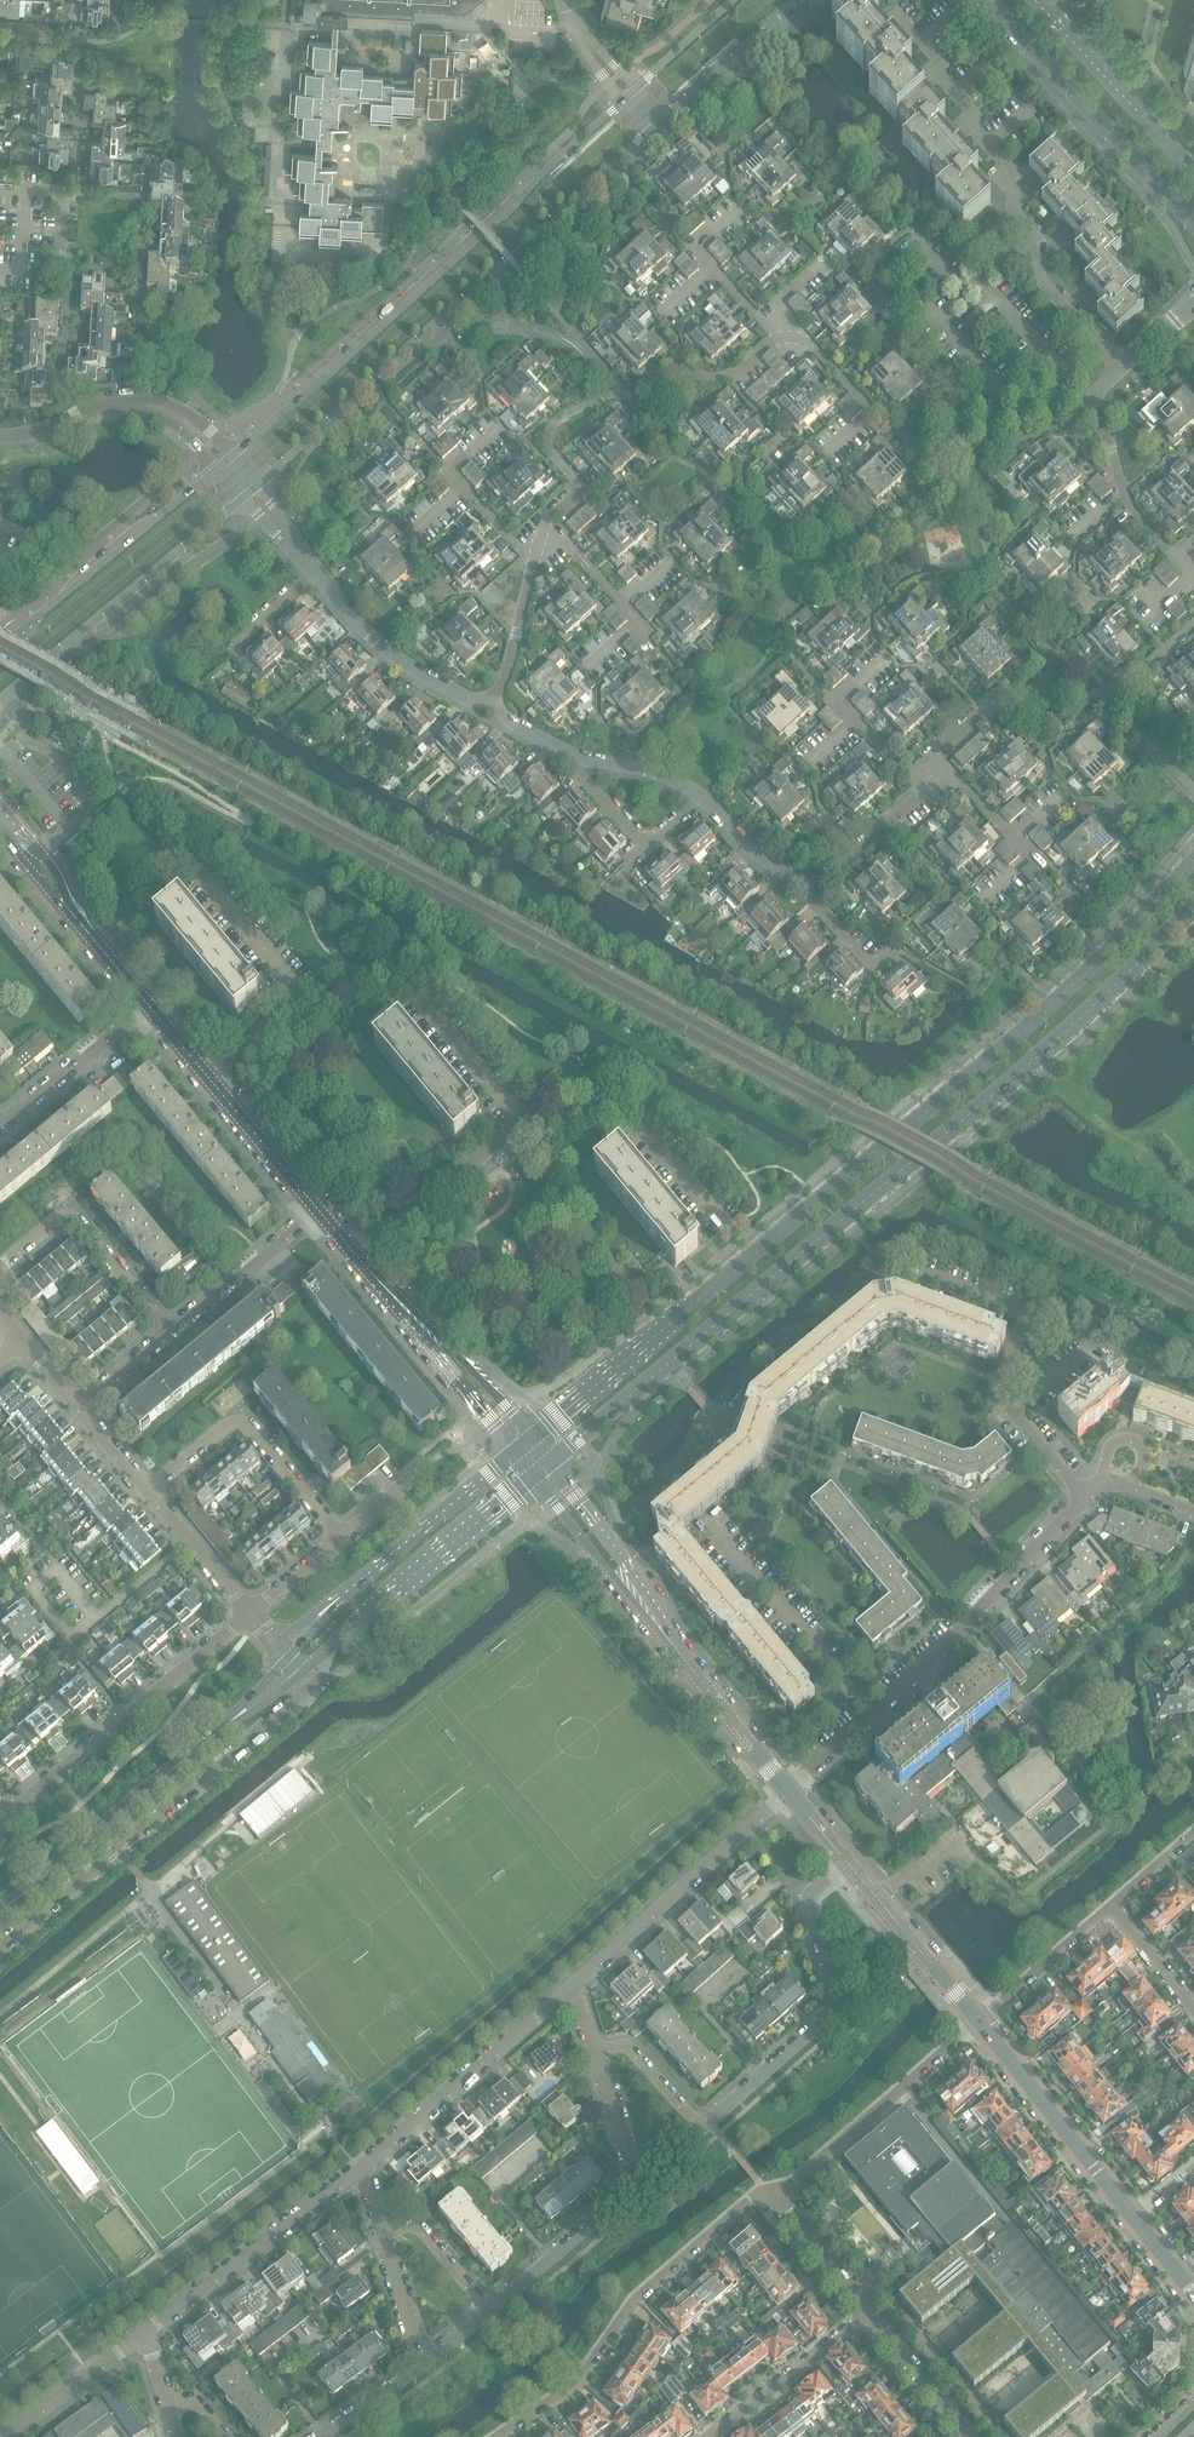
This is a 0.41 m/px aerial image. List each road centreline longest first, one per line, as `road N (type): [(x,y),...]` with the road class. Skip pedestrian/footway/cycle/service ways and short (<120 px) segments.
road 1 (secondary): [(1193,859),(1010,1041),(530,1431)]
road 2 (secondary): [(552,1465),(1071,1026),(1193,904)]
road 3 (secondary): [(257,484),(649,131)]
road 4 (secondary): [(623,102),(234,454)]
road 5 (residential): [(1122,367),(1043,282),(1039,245),(1014,215),(1002,159),(974,128),(935,58),(890,9)]
road 6 (residential): [(493,703),(517,725),(579,758),(685,784),(753,850),(809,881)]
road 7 (residential): [(498,2436),(579,2380),(634,2300),(766,2190)]
road 8 (residential): [(701,2128),(834,2003),(808,1906),(812,1890),(847,1863)]
road 9 (residential): [(0,1821),(250,1614)]
road 10 (residential): [(937,756),(942,741),(1005,696),(1044,718),(1069,715),(1126,682),(1193,623)]
road 11 (secondary): [(0,701),(240,498)]
road 12 (secondary): [(302,1673),(535,1478)]
road 13 (secondary): [(512,1448),(291,1654)]
road 14 (tertiary): [(990,0),(1193,223)]
road 15 (residential): [(875,1714),(1085,1498)]
road 16 (residential): [(572,1986),(791,1792)]
road 17 (residential): [(359,2168),(572,1986)]
road 18 (secondary): [(215,470),(0,649)]
road 19 (secondary): [(0,1912),(214,1735)]
road 20 (residential): [(209,1078),(298,998),(202,874)]
road 21 (residential): [(142,2337),(359,2168)]
road 22 (residential): [(766,2190),(793,2183),(979,2021)]
road 23 (residential): [(522,1122),(569,1088),(608,1096),(727,1226)]
road 24 (residential): [(341,1540),(239,1423),(149,1491)]
road 25 (residential): [(875,1714),(703,1515)]
road 26 (tertiary): [(1133,2218),(979,2021)]
road 27 (residential): [(872,412),(932,445),(1099,394)]
road 28 (residential): [(170,1332),(72,1218),(58,1218),(0,1266)]
road 29 (tertiary): [(1193,174),(1036,0)]
road 30 (residential): [(316,572),(393,657),(464,697),(493,703)]
road 31 (residential): [(1085,1498),(1000,1395),(1025,1310)]
road 32 (tertiary): [(675,1648),(634,1574),(552,1465)]
road 33 (tertiary): [(535,1478),(675,1648)]
road 34 (residential): [(359,1259),(522,1122)]
road 35 (tertiary): [(979,2021),(847,1863)]
road 36 (residential): [(868,2311),(707,2436)]
road 37 (residential): [(488,2311),(636,2186)]
road 38 (residential): [(170,1332),(319,1211)]
road 39 (residential): [(0,1125),(147,1004)]
road 40 (tertiary): [(791,1792),(675,1648)]
road 41 (residential): [(547,522),(576,495),(550,450),(553,424),(613,395)]
road 42 (secondary): [(664,117),(798,0)]
road 43 (residential): [(979,2021),(1109,1905)]
road 44 (tertiary): [(406,1311),(512,1448)]
road 45 (tertiary): [(209,1078),(319,1211)]
road 46 (tertiary): [(530,1431),(406,1311)]
road 47 (residential): [(4,2436),(142,2337)]
road 48 (residential): [(522,1122),(418,996)]
road 49 (residential): [(972,2436),(868,2311)]
road 50 (residential): [(250,1614),(149,1491)]
road 51 (residential): [(868,2311),(766,2190)]
road 52 (residential): [(809,881),(829,877),(922,792)]
road 53 (residential): [(488,2311),(422,2229),(381,2231)]
road 54 (residential): [(701,2128),(629,2045),(594,2052)]
road 55 (residential): [(493,703),(534,564)]
road 56 (residential): [(899,949),(875,969),(813,902),(809,881)]
road 57 (residential): [(419,2367),(381,2231)]
road 58 (residential): [(636,2186),(594,2052)]
road 59 (residential): [(0,270),(58,273),(63,191)]
road 60 (residential): [(1124,1485),(1144,1461),(1141,1446),(1126,1440),(1110,1446),(1085,1498)]
road 61 (residential): [(1193,2011),(1109,1905)]
road 62 (secondary): [(734,0),(637,89)]
road 63 (residential): [(234,454),(175,406),(120,403)]
road 64 (tertiary): [(67,906),(147,1004)]
road 65 (residential): [(737,373),(613,395)]
road 66 (residential): [(120,403),(0,437)]
road 67 (residential): [(779,338),(812,346),(872,412)]
road 68 (residential): [(318,2436),(419,2367)]
road 69 (tertiary): [(67,906),(55,871),(0,807)]

